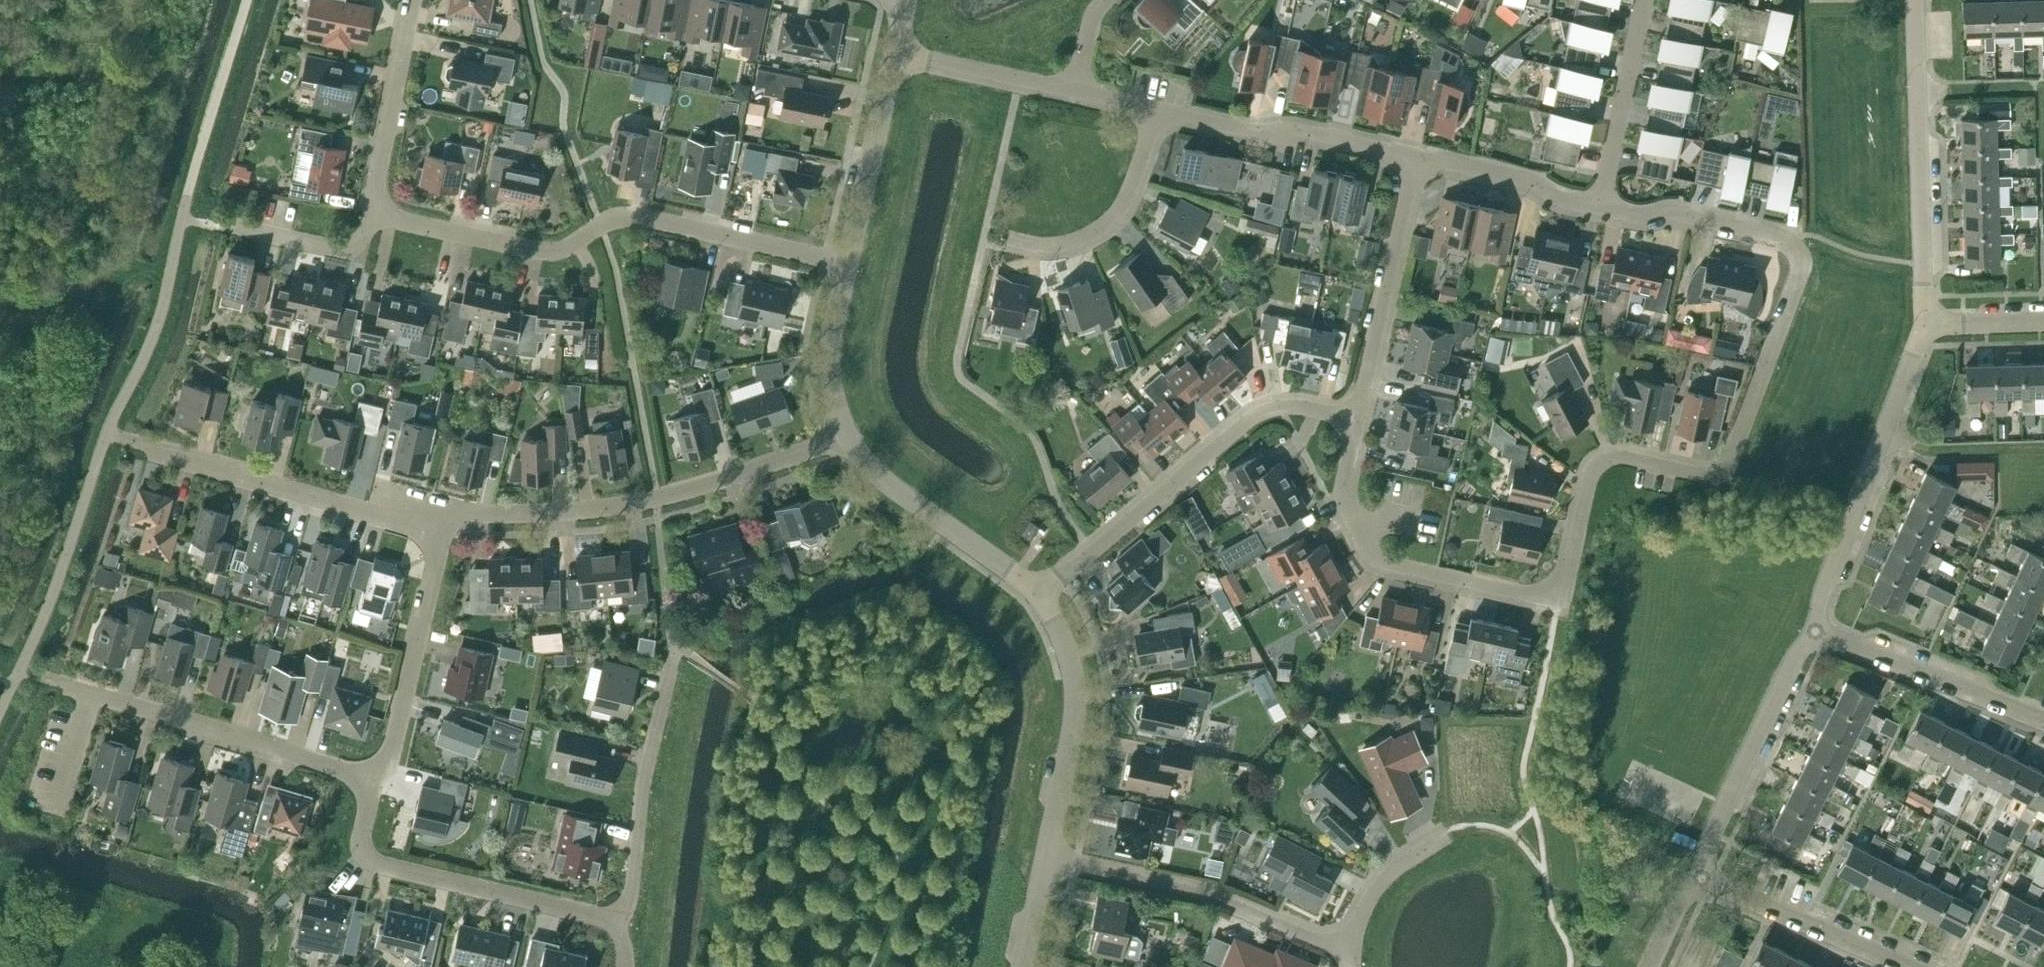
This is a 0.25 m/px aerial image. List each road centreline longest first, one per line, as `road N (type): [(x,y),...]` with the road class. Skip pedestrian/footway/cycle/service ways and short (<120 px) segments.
road 1 (residential): [(1601,210),(1641,216),(1674,210),(1780,235),(1798,255),(1725,474),(1608,459),(1590,480),(1560,594),(1526,595),(1382,561),(1369,550),(1340,501),(1359,422)]
road 2 (unclassified): [(248,0),(182,216),(158,330),(0,712)]
road 3 (residential): [(850,263),(652,219),(606,226),(554,254),(386,212)]
road 4 (residential): [(846,437),(628,507),(442,520)]
road 5 (residential): [(1036,596),(1253,419),(1301,407),(1359,422)]
road 6 (residential): [(618,922),(384,866),(361,839),(372,781)]
road 7 (residential): [(1814,628),(1928,323)]
road 8 (residential): [(1928,323),(1916,0)]
road 9 (residential): [(1349,946),(1207,886),(1051,858)]
road 10 (residential): [(372,781),(75,689)]
road 11 (residential): [(442,520),(379,515),(150,446)]
road 12 (residential): [(1700,877),(1712,827),(1789,662),(1814,628)]
road 13 (unclassified): [(1051,858),(1076,693),(1058,621),(1036,596)]
road 14 (residential): [(372,781),(394,747),(442,520)]
road 15 (residential): [(1359,422),(1418,158)]
road 16 (residential): [(1154,109),(1418,158)]
road 17 (unclassified): [(1036,596),(883,479),(846,437)]
road 18 (residential): [(2043,721),(1814,628)]
road 19 (residential): [(618,922),(633,900),(666,684)]
road 20 (residential): [(1916,966),(1700,877)]
road 21 (residential): [(1009,240),(1049,246),(1107,226),(1135,181),(1154,109)]
road 22 (residential): [(416,0),(377,181),(386,212)]
road 23 (residential): [(1646,0),(1601,210)]
road 24 (unclassified): [(850,263),(896,55)]
road 25 (residential): [(1418,158),(1533,182),(1601,210)]
road 26 (residential): [(896,55),(1079,93)]
road 27 (unclassified): [(846,437),(832,369),(850,263)]
road 28 (residential): [(386,212),(349,249),(227,226)]
road 29 (residential): [(1349,946),(1400,862),(1439,837)]

